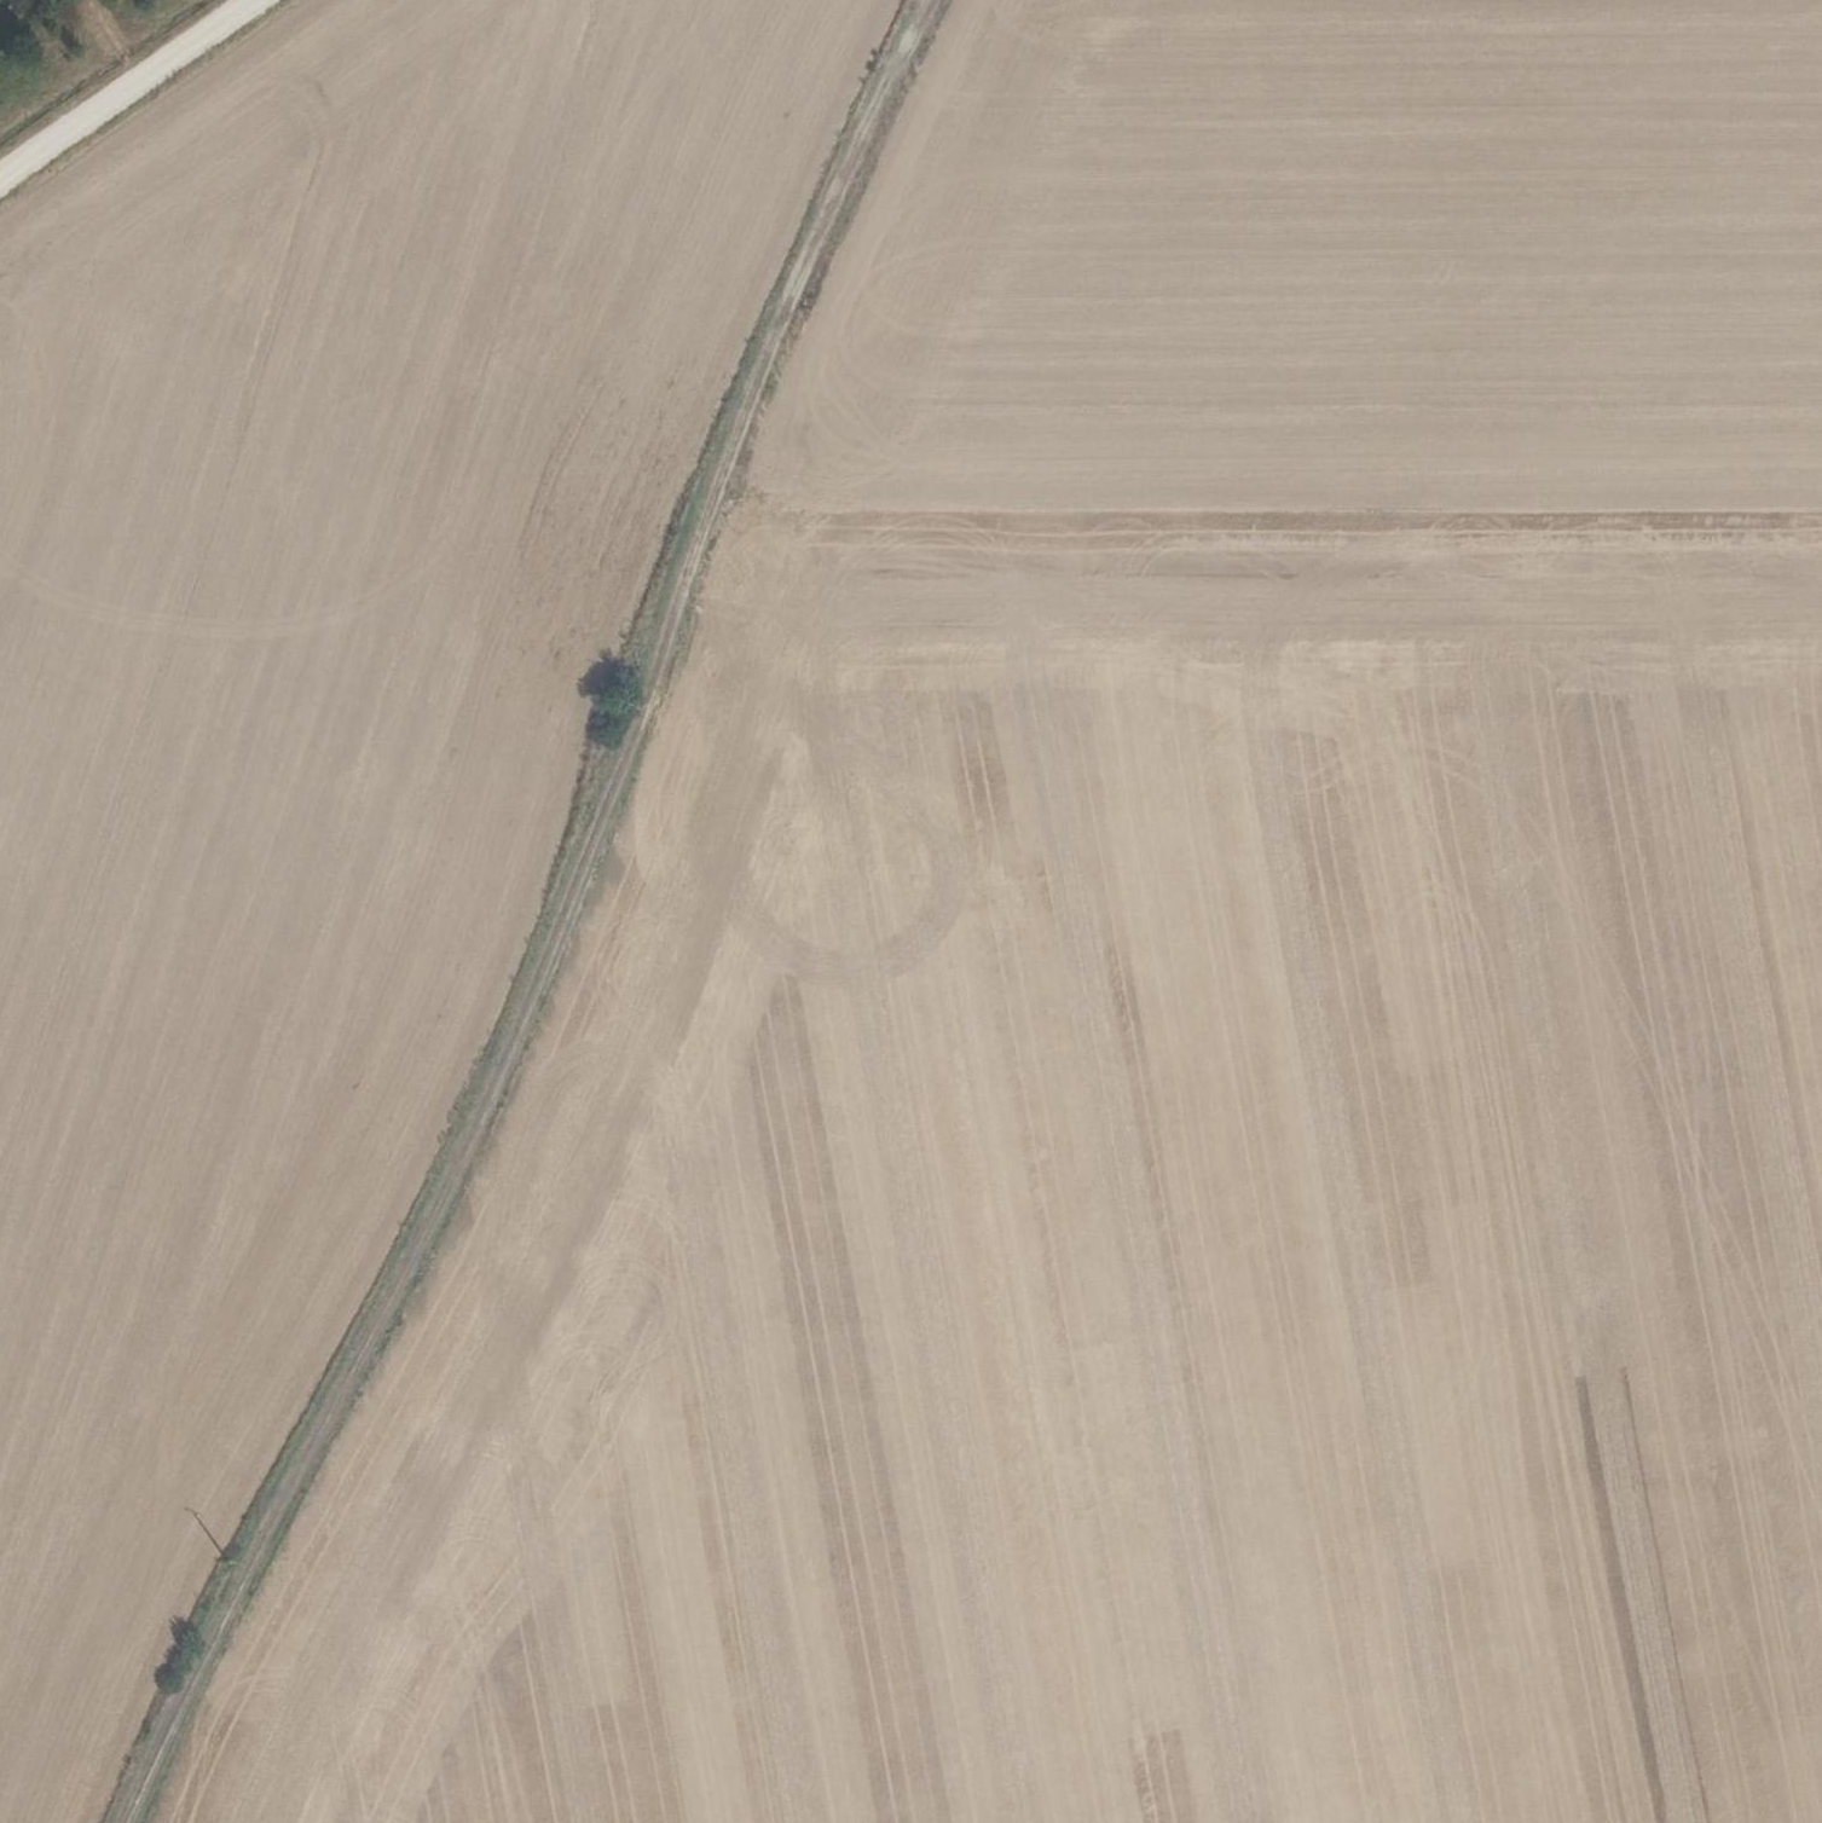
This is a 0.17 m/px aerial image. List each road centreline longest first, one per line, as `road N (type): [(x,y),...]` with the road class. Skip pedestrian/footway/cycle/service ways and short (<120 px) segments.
road 1 (track): [(937,0),(800,277),(561,929),(134,1822)]
road 2 (track): [(0,183),(262,0)]

